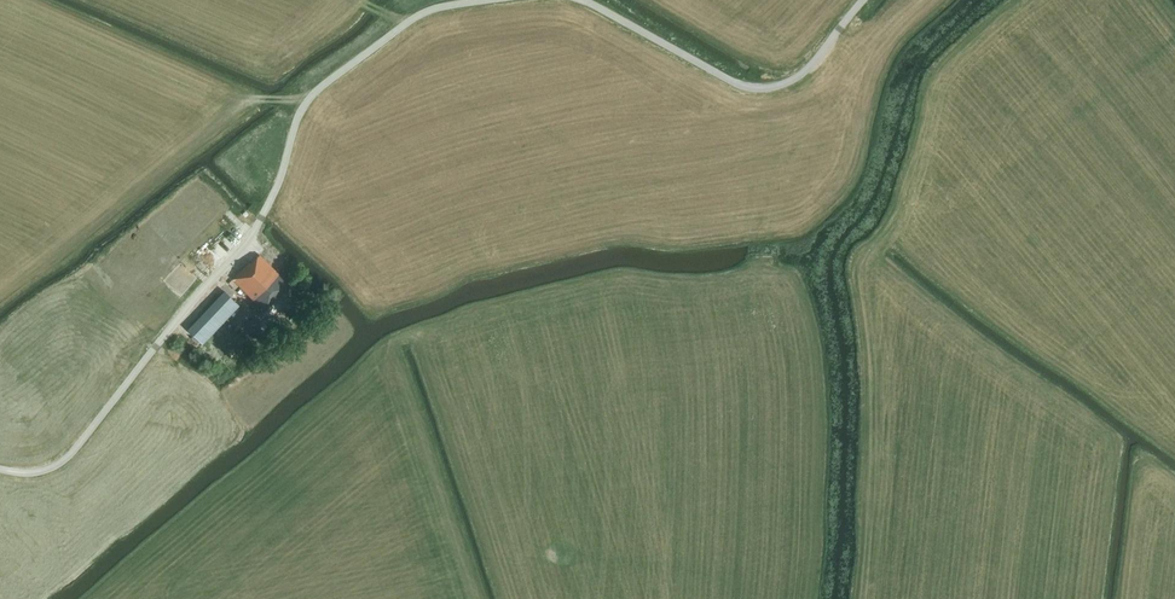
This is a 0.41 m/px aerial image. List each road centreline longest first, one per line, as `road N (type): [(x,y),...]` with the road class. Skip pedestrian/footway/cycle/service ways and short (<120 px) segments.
road 1 (unclassified): [(0,469),(39,473),(74,452),(254,232),(279,183),(299,115),(322,85),(404,24),(478,0)]
road 2 (unclassified): [(578,0),(751,88),(802,75),(863,0)]

